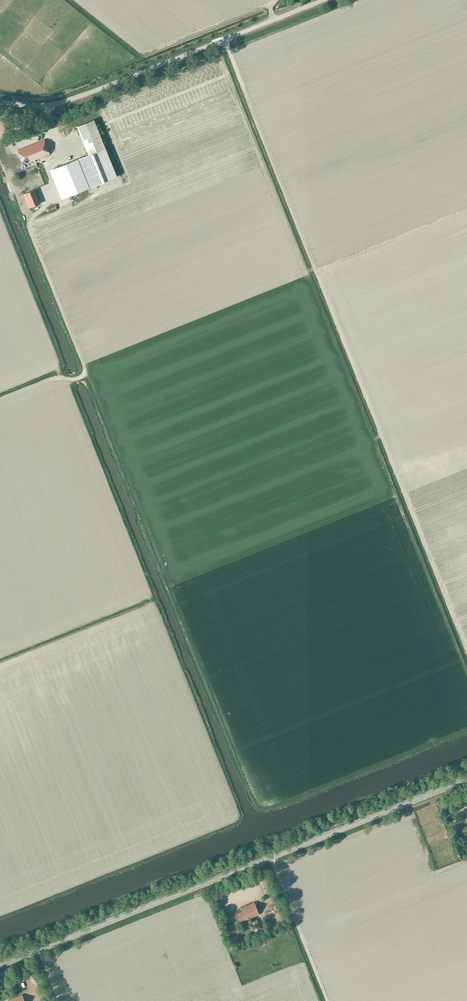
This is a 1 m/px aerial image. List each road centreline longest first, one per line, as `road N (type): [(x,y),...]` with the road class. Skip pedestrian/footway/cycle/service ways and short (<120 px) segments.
road 1 (tertiary): [(466,778),(0,965)]
road 2 (unclassified): [(0,102),(70,100),(324,0)]

